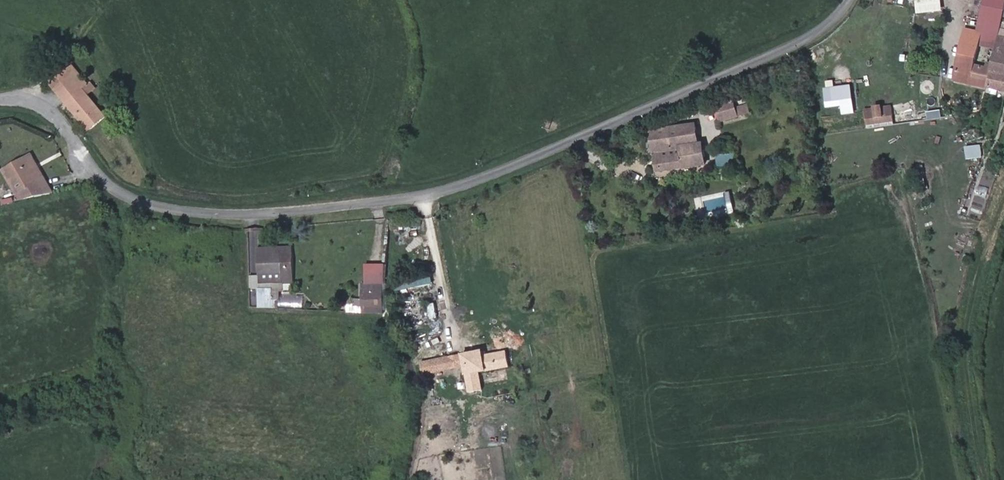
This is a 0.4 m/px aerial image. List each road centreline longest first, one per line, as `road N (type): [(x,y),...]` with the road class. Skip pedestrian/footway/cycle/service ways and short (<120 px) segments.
road 1 (residential): [(0,100),(47,106),(129,196),(229,220),(422,195),(535,158),(827,27),(848,0)]
road 2 (track): [(984,479),(963,369),(966,309),(1003,200)]

